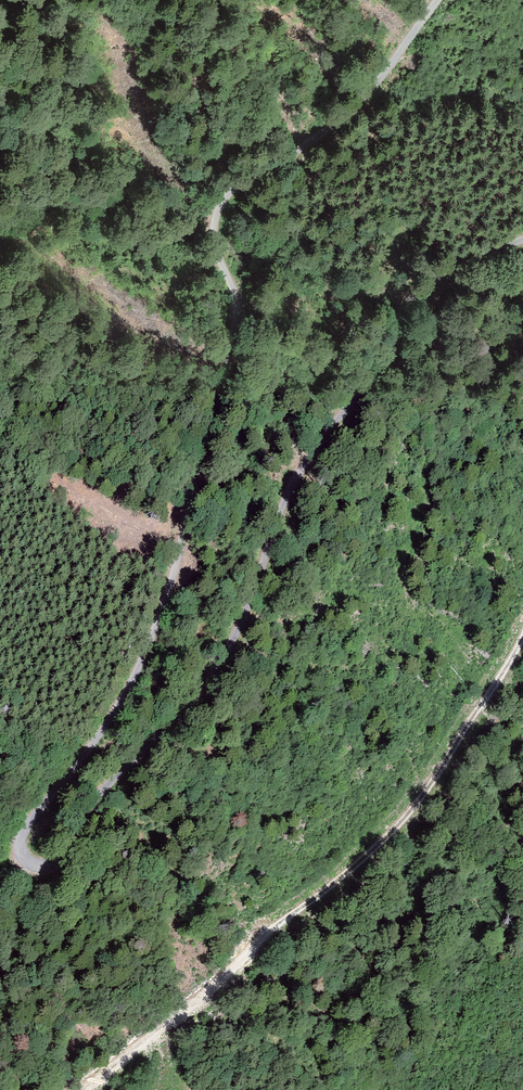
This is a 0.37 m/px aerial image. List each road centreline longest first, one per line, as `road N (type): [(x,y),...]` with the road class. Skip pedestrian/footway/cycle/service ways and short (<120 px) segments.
road 1 (track): [(522,240),(439,275),(408,301),(375,370),(287,494),(247,612),(207,685),(103,790),(59,860),(27,862),(24,829),(108,723),(175,575),(235,326),(235,293),(215,239),(216,211),(241,184),(358,105),(440,0)]
road 2 (track): [(522,637),(436,779),(394,829),(90,1089)]

